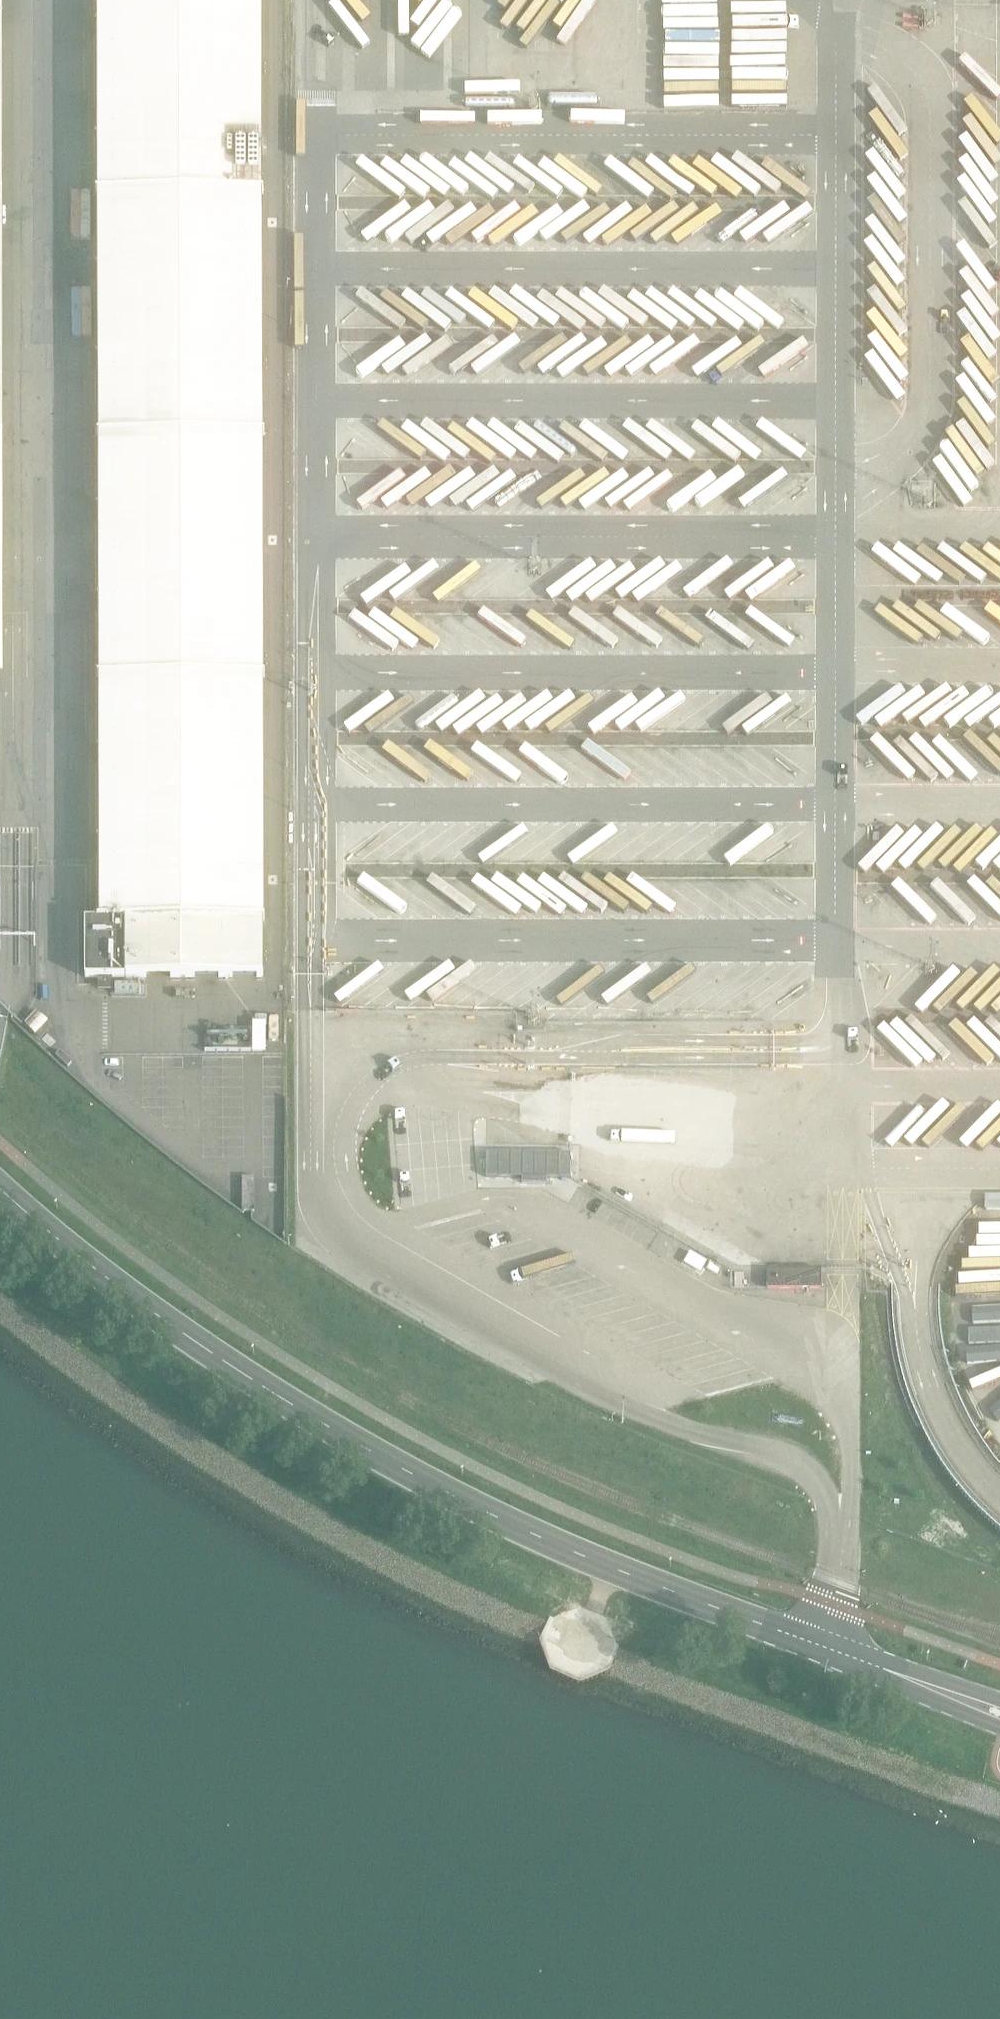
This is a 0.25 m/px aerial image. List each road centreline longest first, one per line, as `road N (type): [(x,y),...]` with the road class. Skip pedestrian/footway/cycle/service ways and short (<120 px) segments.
road 1 (unclassified): [(999,1713),(612,1569),(401,1469),(216,1357),(0,1188)]

